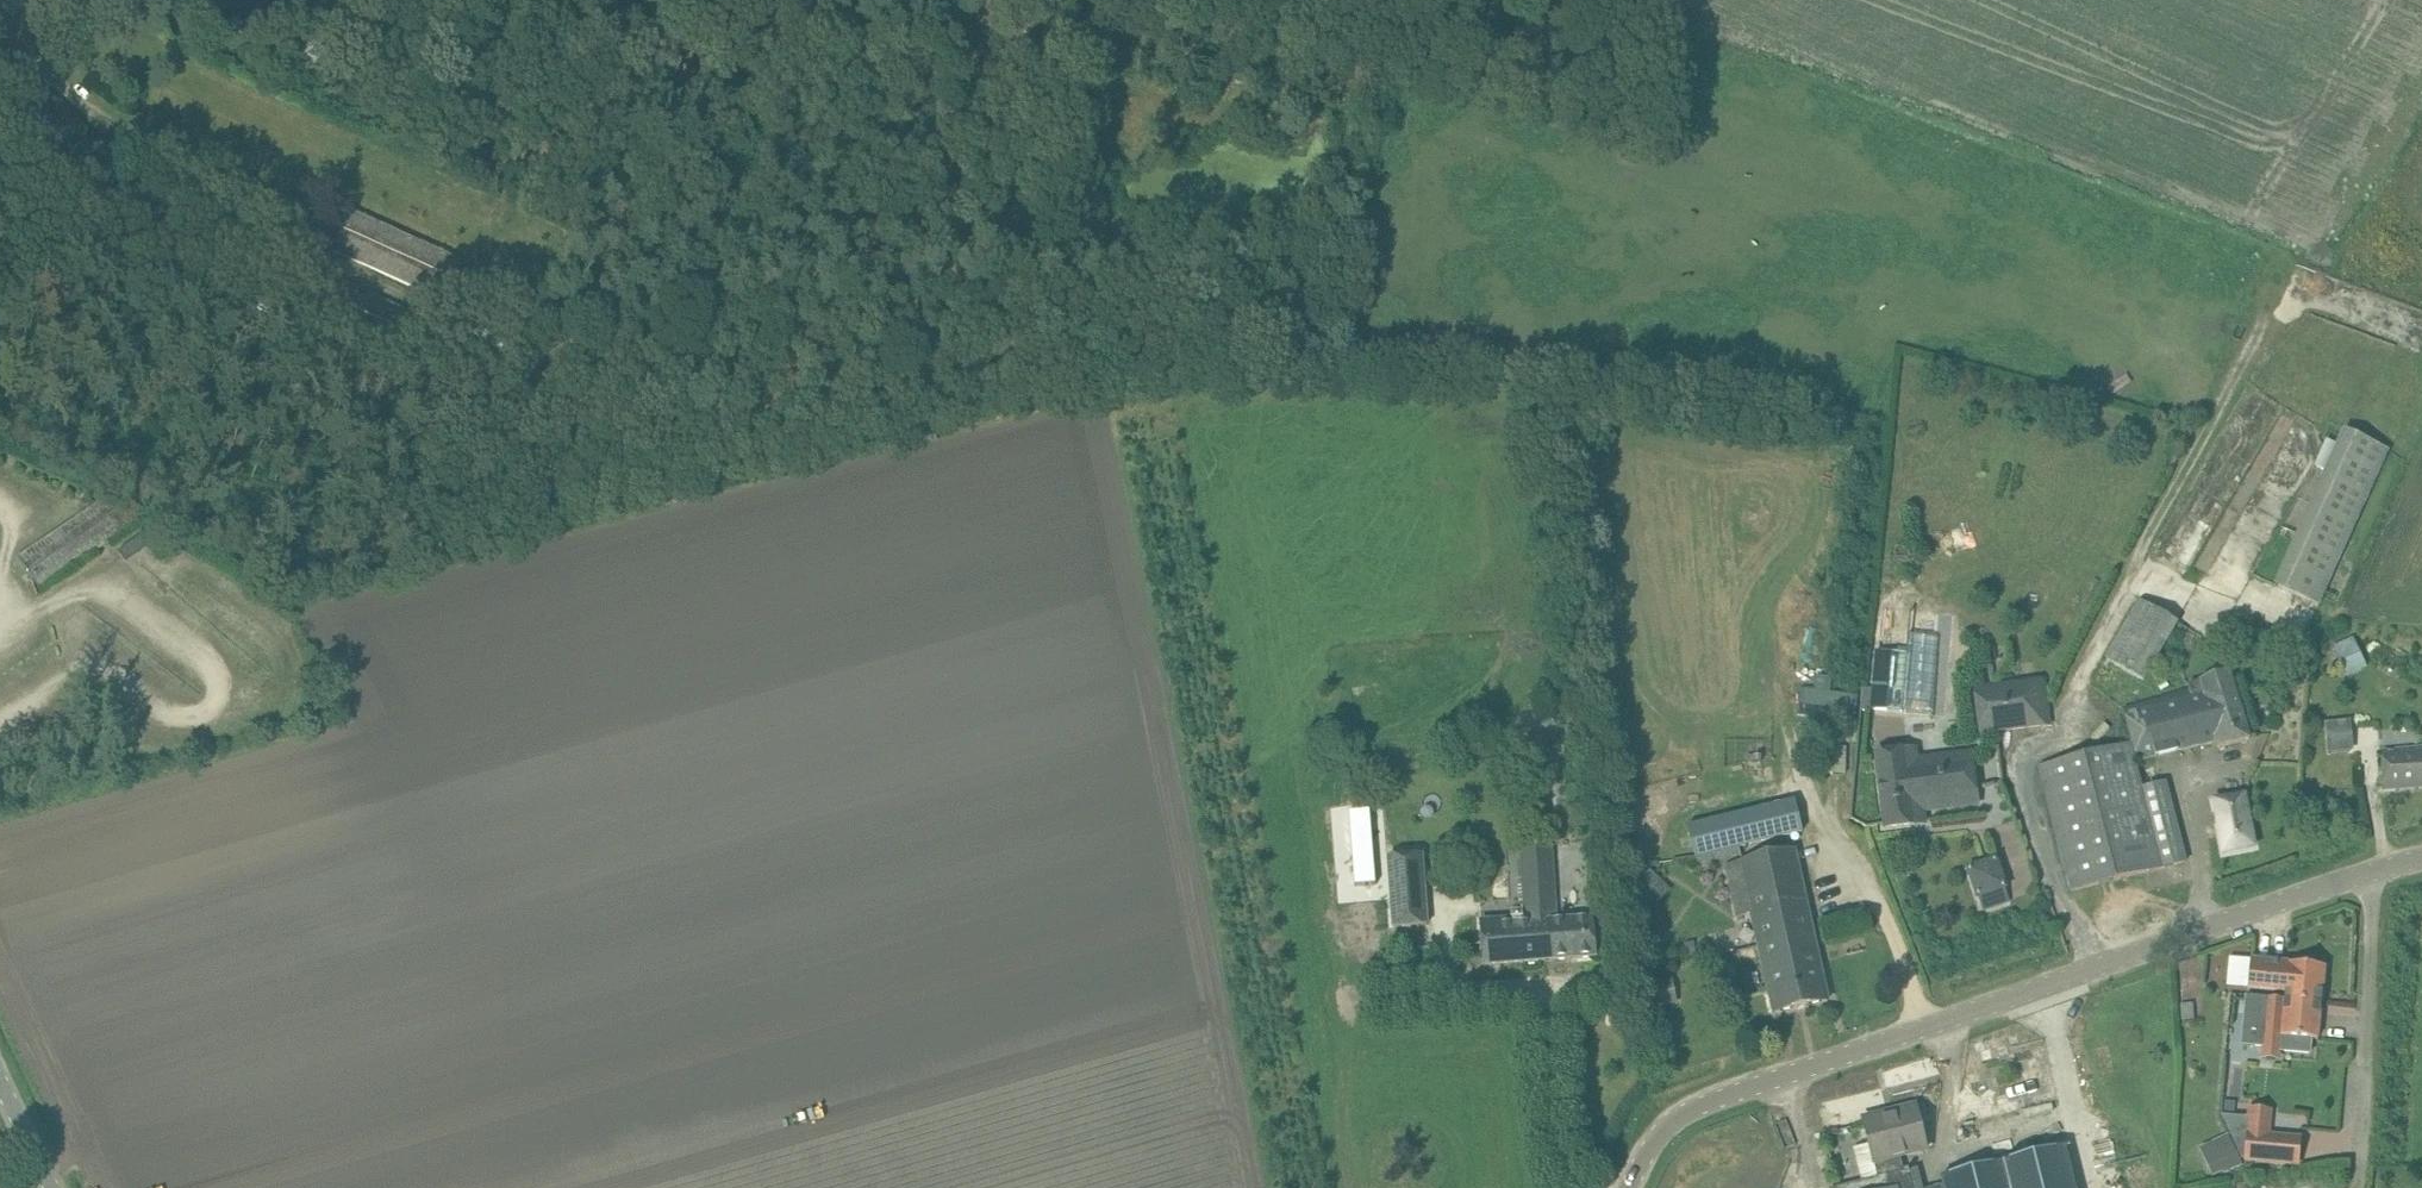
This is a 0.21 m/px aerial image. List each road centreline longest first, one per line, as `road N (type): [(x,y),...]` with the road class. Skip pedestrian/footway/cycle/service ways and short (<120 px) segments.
road 1 (unclassified): [(1629,1187),(1668,1123),(1711,1101),(2371,873)]
road 2 (unclassified): [(2371,873),(2366,1077)]

